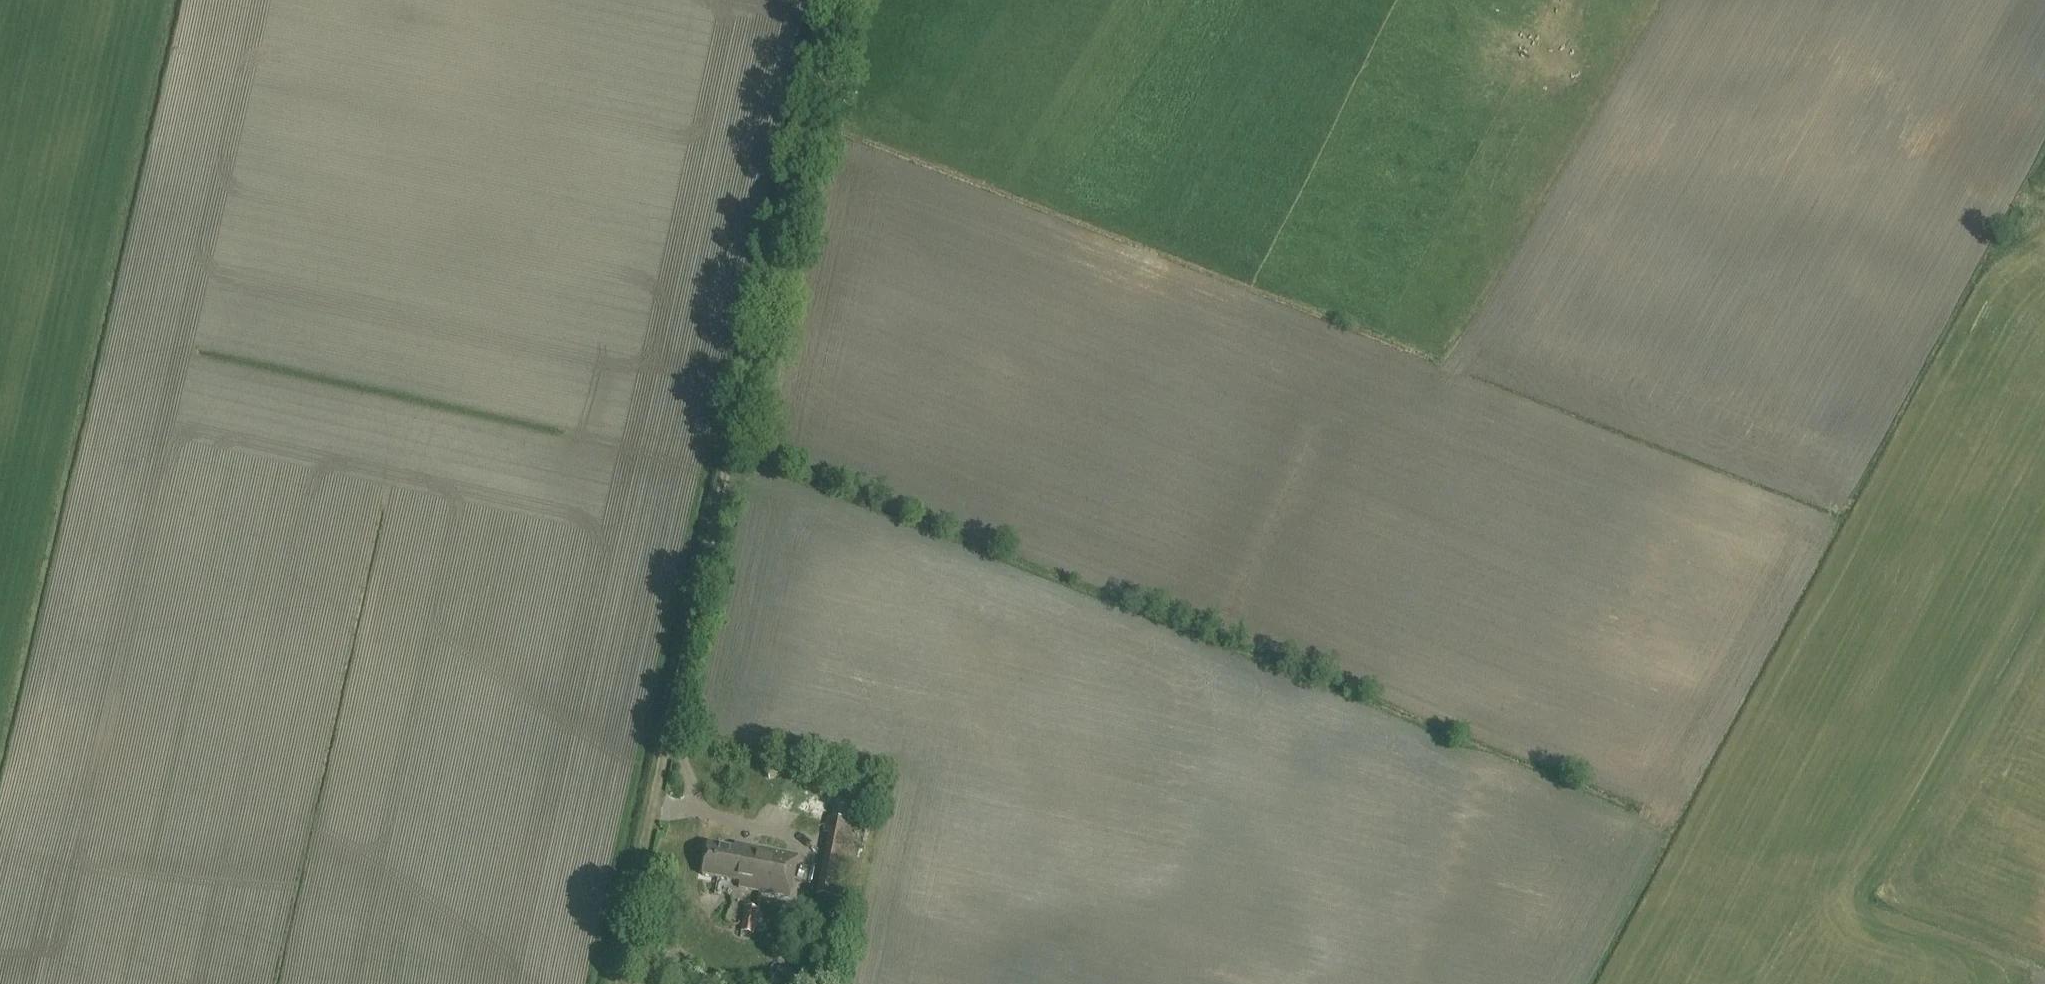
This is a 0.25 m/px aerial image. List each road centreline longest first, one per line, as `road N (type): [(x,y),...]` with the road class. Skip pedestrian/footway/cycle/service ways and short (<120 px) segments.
road 1 (track): [(837,0),(685,633),(611,983)]

